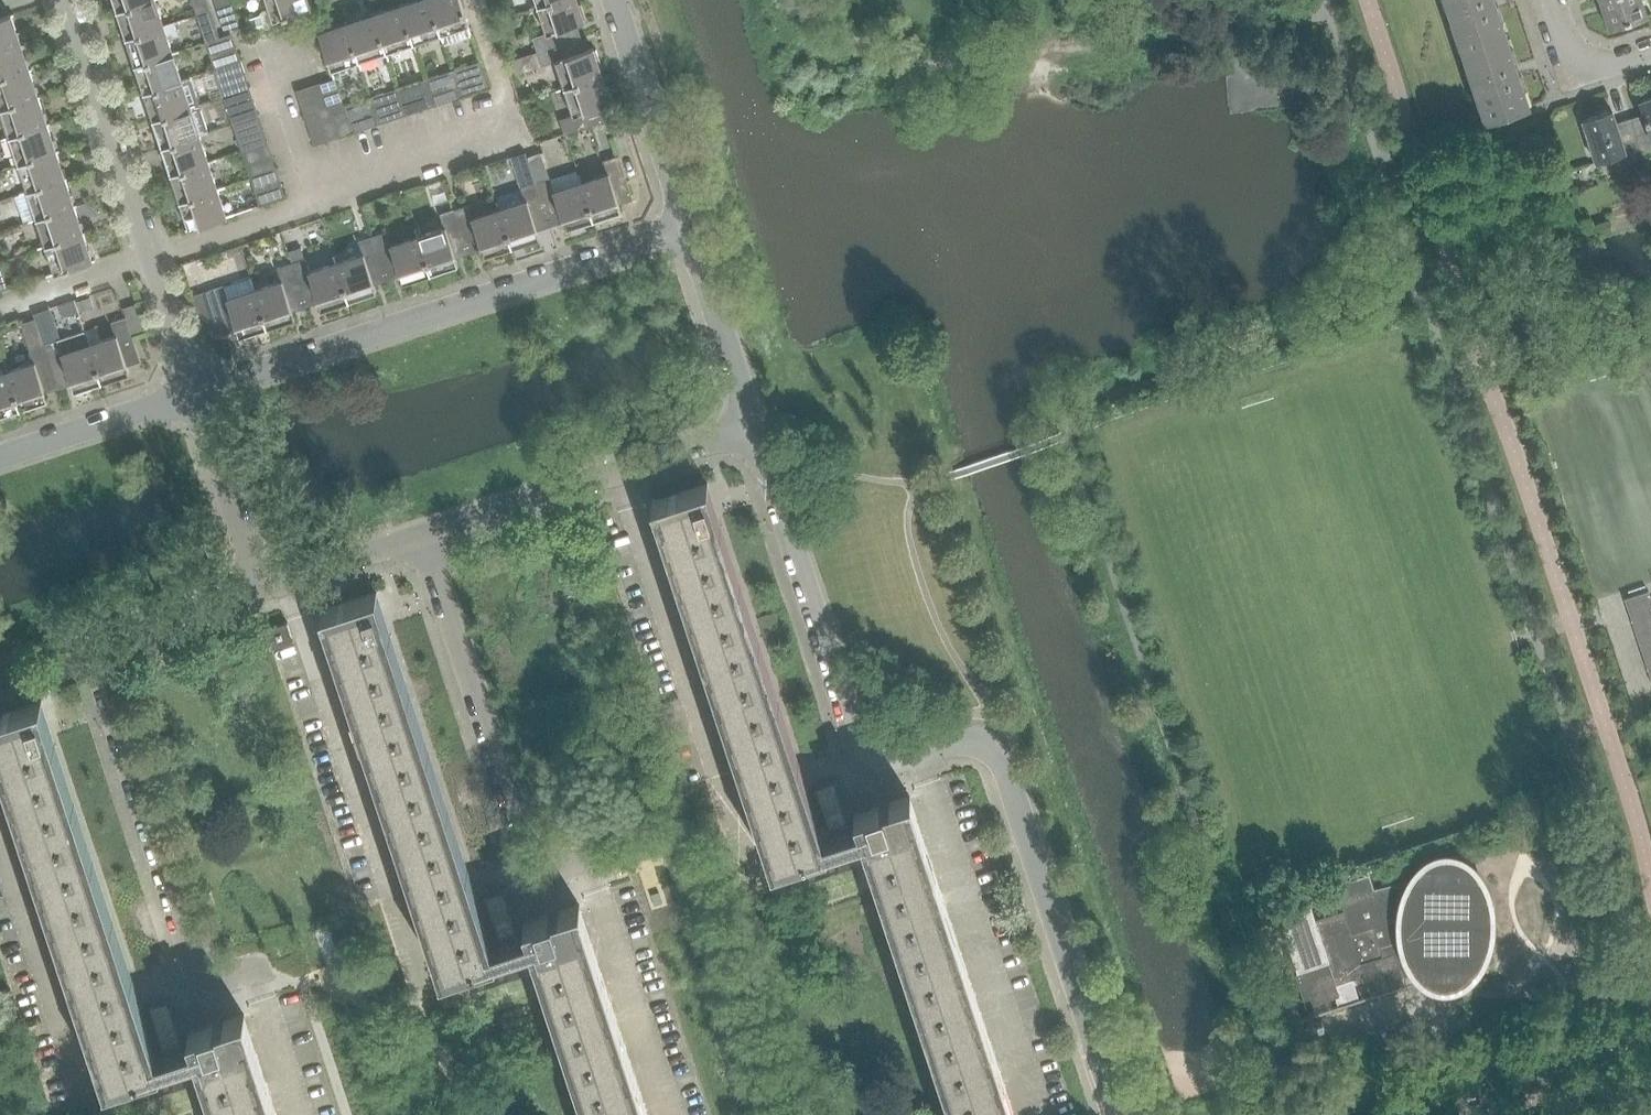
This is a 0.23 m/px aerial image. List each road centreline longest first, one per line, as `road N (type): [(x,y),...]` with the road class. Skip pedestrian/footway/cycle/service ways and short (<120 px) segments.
road 1 (residential): [(1117,1114),(992,744),(958,741),(872,762),(853,732),(753,431)]
road 2 (residential): [(400,1114),(349,957),(329,945),(205,978),(193,967),(99,676),(111,644),(263,592)]
road 3 (residential): [(769,1114),(683,855),(666,840),(557,871),(531,863),(423,538)]
road 4 (residential): [(195,392),(687,230)]
road 5 (residential): [(195,392),(63,0)]
road 6 (residential): [(423,538),(753,431)]
road 7 (residential): [(687,230),(611,0)]
road 8 (secondary): [(1389,1114),(1601,1046)]
road 9 (residential): [(753,431),(687,230)]
road 10 (residential): [(263,592),(195,392)]
road 11 (residential): [(0,456),(195,392)]
road 12 (residential): [(263,592),(423,538)]

